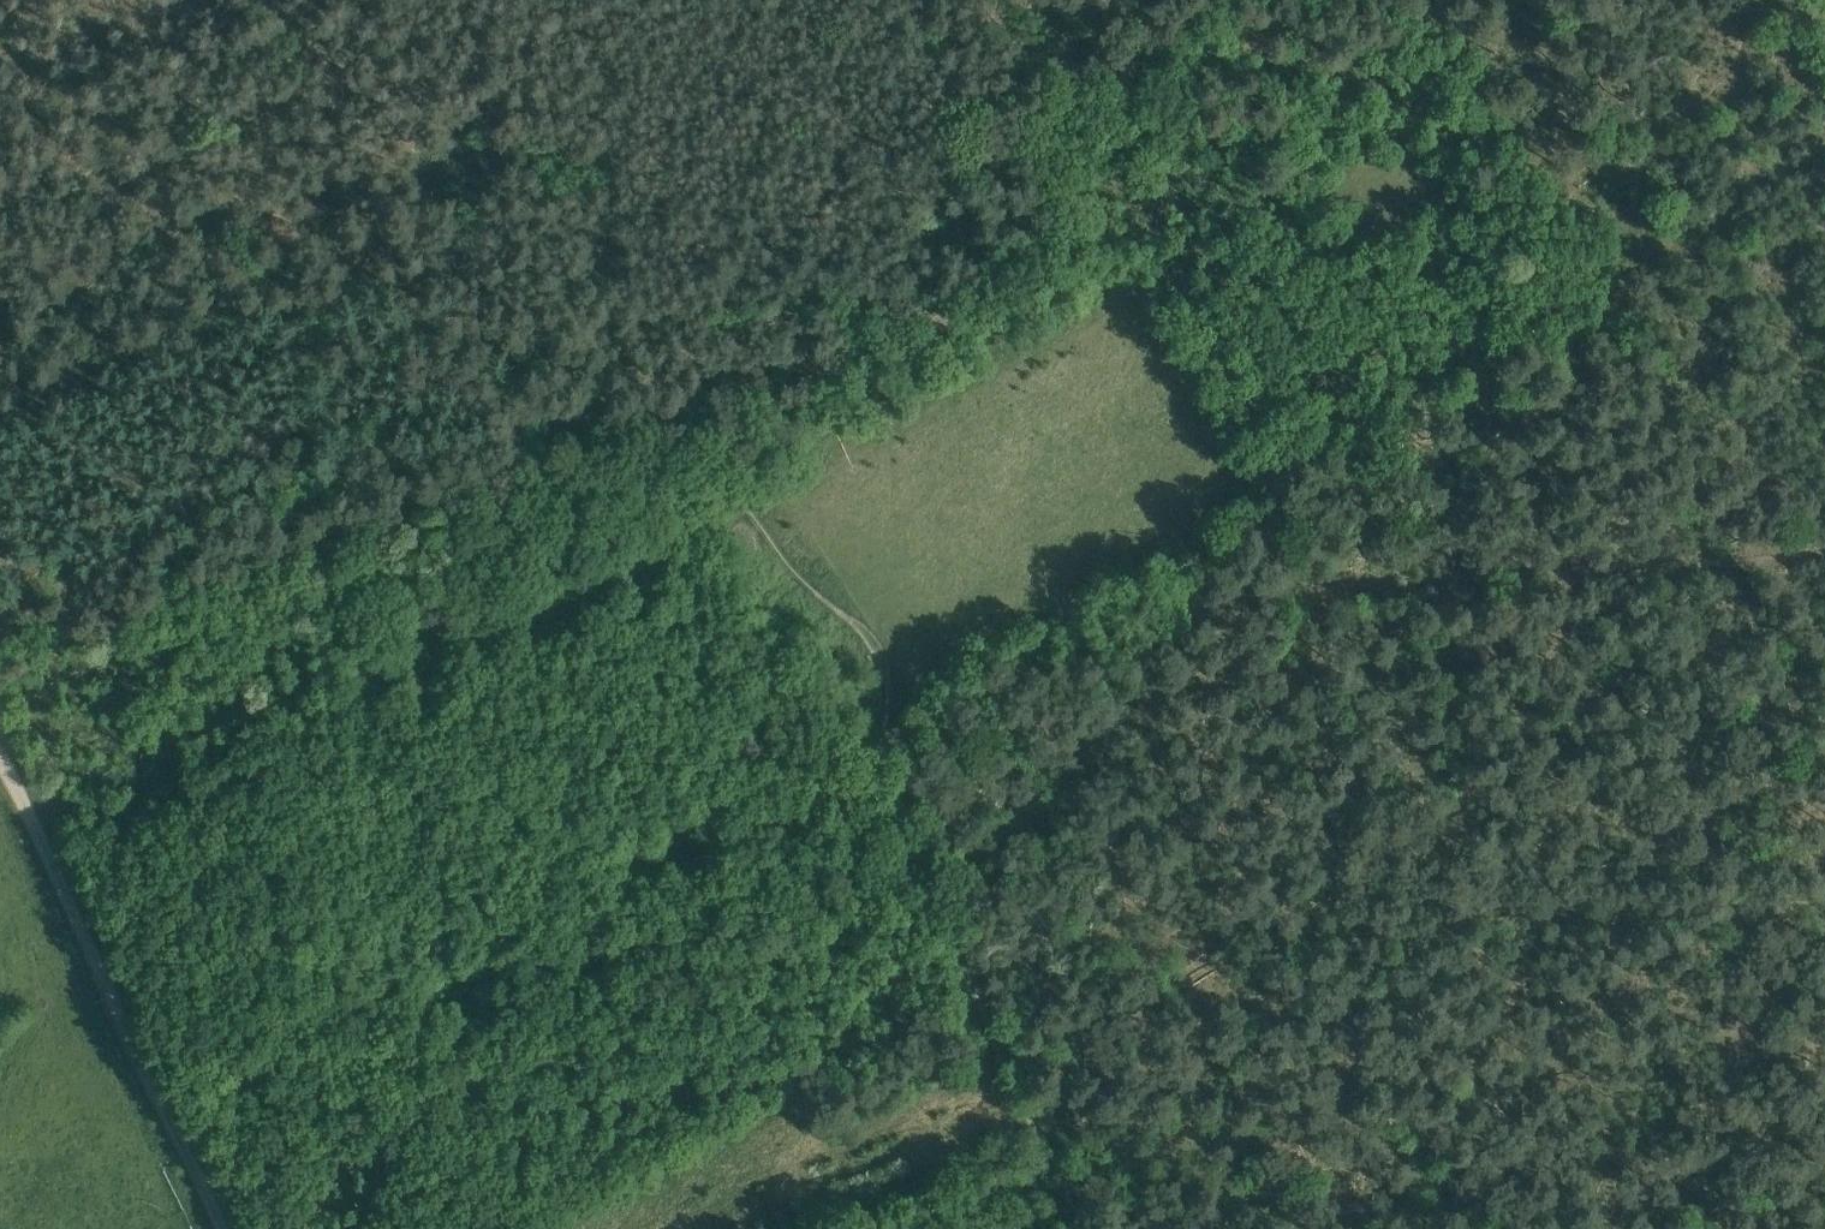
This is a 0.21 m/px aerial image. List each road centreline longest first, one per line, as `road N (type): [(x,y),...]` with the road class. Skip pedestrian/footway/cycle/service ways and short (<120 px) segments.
road 1 (track): [(0,759),(222,1228)]

